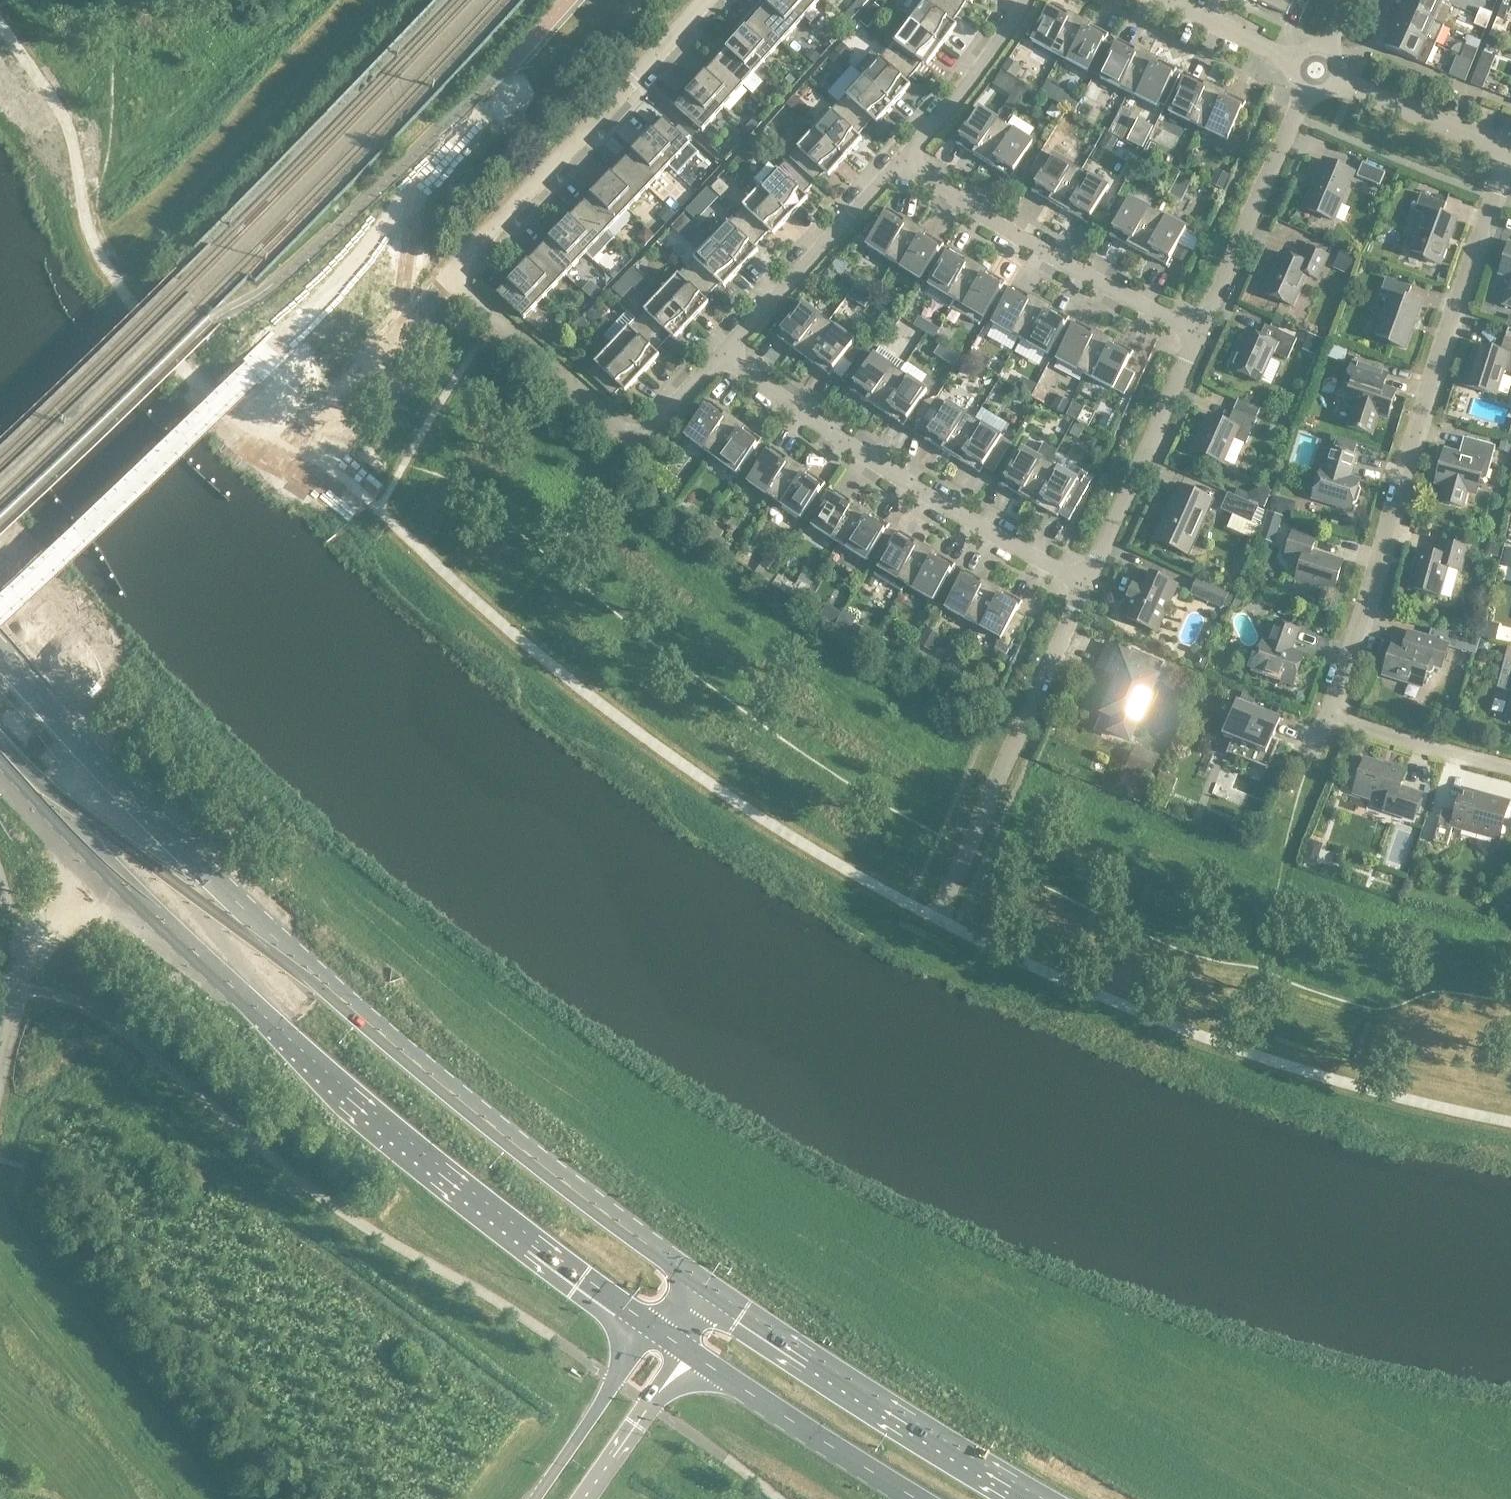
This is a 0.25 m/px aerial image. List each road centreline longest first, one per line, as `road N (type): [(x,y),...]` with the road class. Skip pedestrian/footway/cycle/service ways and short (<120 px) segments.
road 1 (trunk): [(704,1287),(413,1062),(200,871),(0,650)]
road 2 (trunk): [(0,751),(307,1056),(467,1194),(649,1331)]
road 3 (residential): [(1510,773),(1328,724),(1510,153)]
road 4 (residential): [(637,434),(447,278),(698,0)]
road 5 (residential): [(1083,579),(893,474),(709,354)]
road 6 (trunk): [(1050,1498),(704,1287)]
road 7 (residential): [(932,919),(1083,579)]
road 8 (residential): [(1196,324),(892,164)]
road 9 (residential): [(1196,324),(1310,67)]
road 10 (residential): [(1083,579),(1196,324)]
road 11 (residential): [(709,354),(892,164)]
road 12 (trunk): [(688,1359),(910,1498)]
road 13 (residential): [(1510,152),(1310,67)]
road 14 (residential): [(892,164),(1021,0)]
road 15 (unclassified): [(649,1331),(533,1498)]
road 16 (unclassified): [(582,1498),(688,1359)]
road 17 (unclassified): [(0,1060),(15,963),(0,903)]
road 18 (residential): [(1310,67),(1178,0)]

